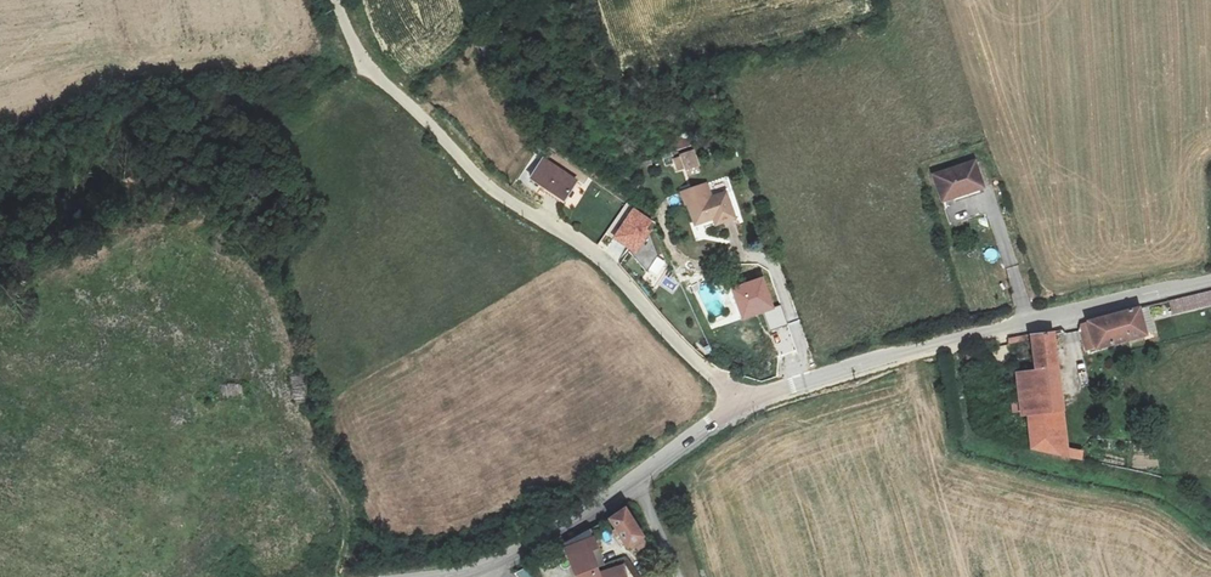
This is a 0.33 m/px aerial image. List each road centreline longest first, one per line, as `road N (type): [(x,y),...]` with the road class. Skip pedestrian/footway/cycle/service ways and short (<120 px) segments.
road 1 (unclassified): [(742,402),(614,272),(451,145),(379,73),(340,0)]
road 2 (unclassified): [(742,402),(1210,279)]
road 3 (unclassified): [(460,576),(548,536),(742,402)]

